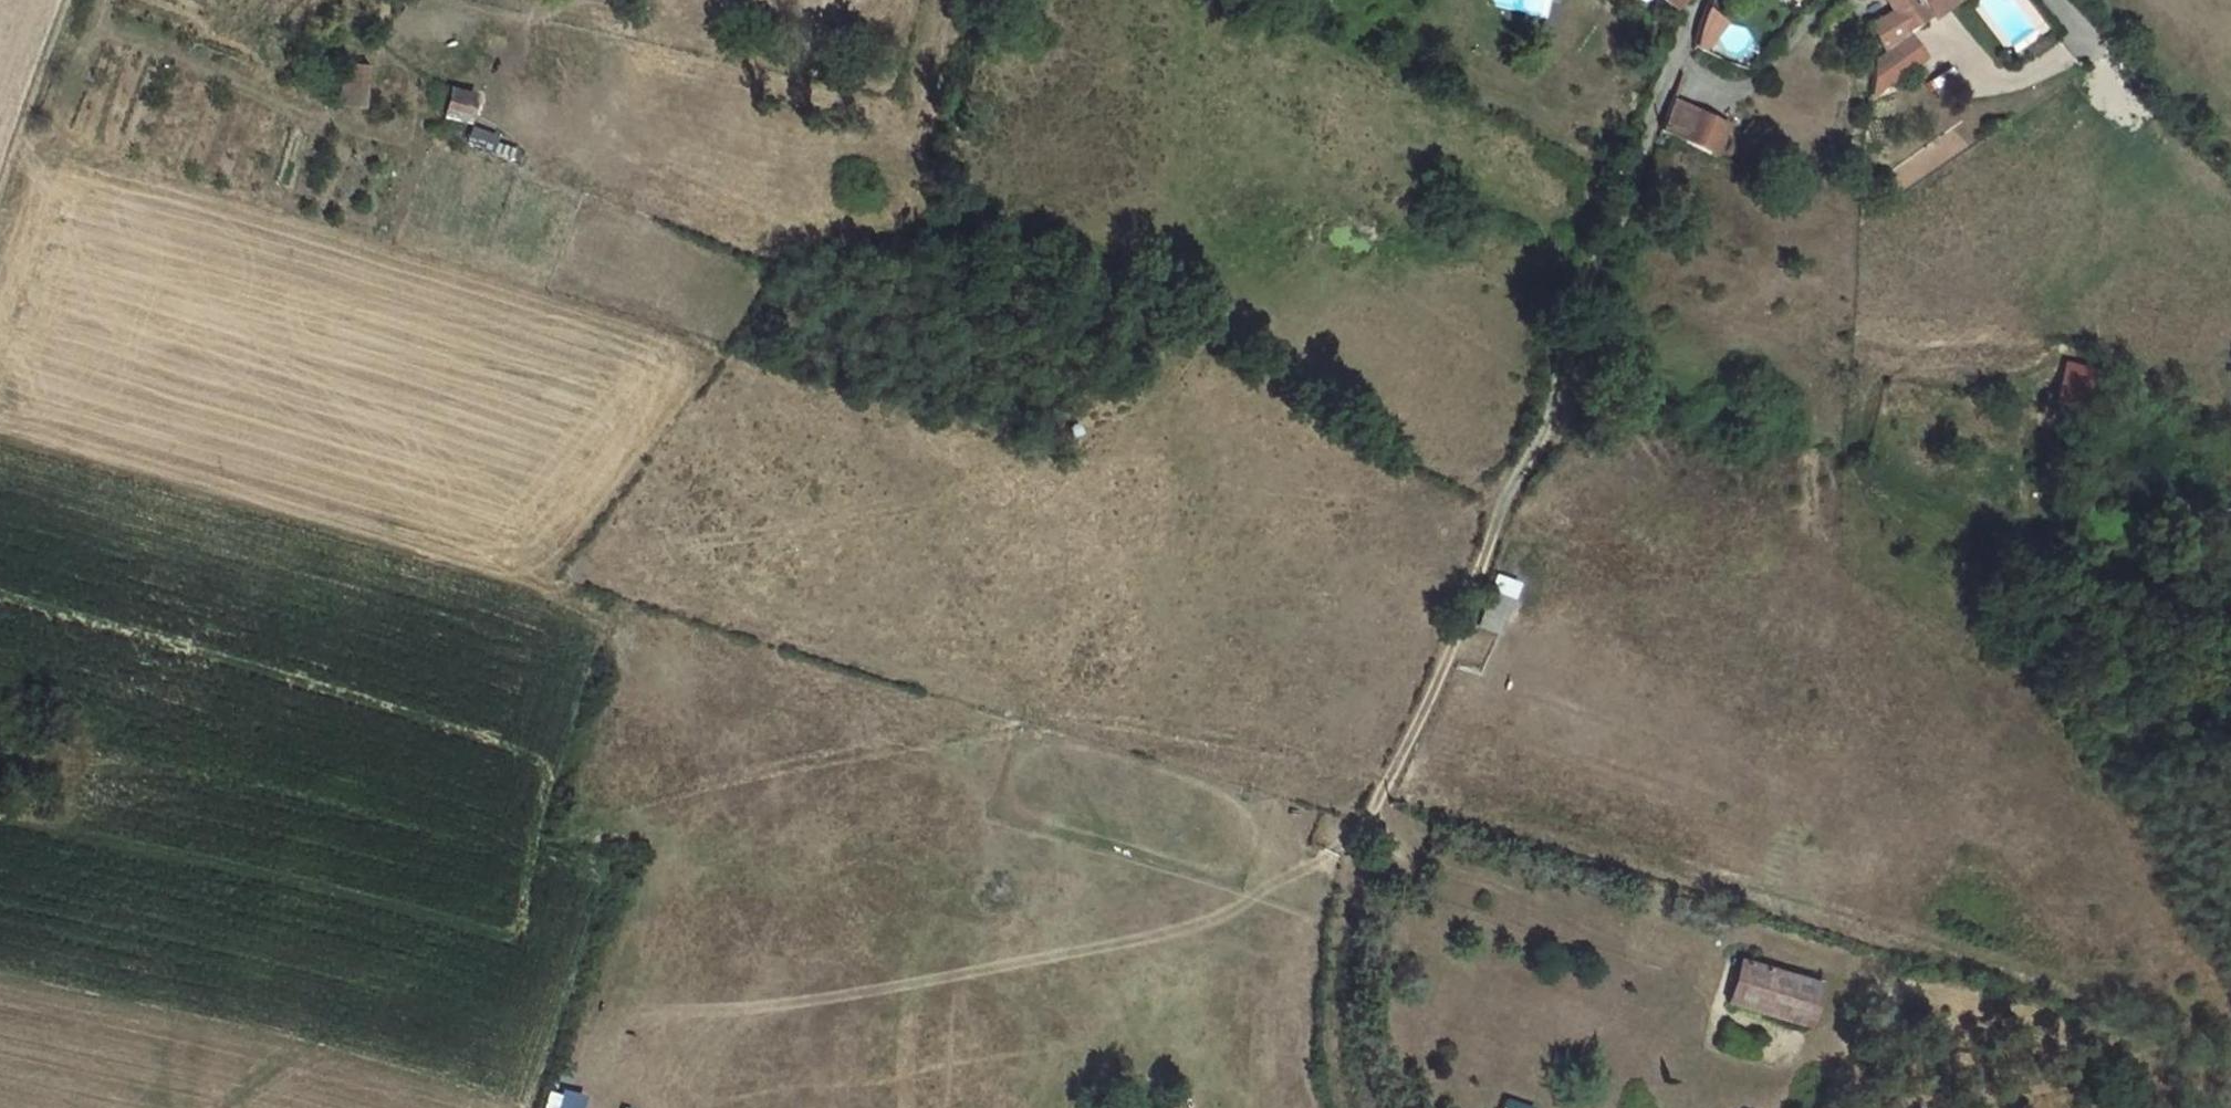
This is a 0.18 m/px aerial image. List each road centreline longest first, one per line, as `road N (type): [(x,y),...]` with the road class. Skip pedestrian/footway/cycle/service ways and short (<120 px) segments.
road 1 (track): [(1671,73),(1577,296),(1532,460),(1499,502),(1463,609),(1369,813)]

